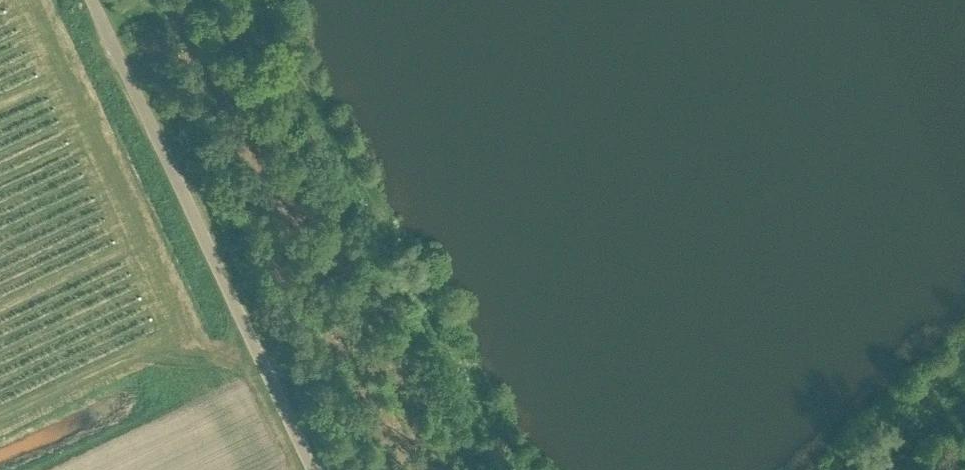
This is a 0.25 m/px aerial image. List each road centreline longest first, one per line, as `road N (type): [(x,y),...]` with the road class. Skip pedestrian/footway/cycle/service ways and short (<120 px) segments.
road 1 (unclassified): [(310,469),(89,0)]

